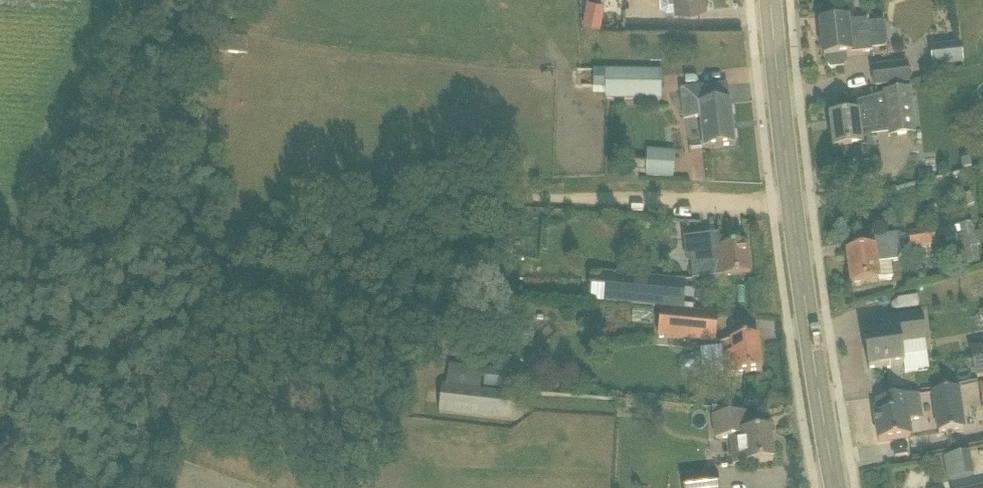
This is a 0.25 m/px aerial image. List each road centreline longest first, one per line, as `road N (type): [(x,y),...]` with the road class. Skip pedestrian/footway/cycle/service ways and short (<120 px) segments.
road 1 (track): [(26,238),(116,241),(267,228),(505,194),(793,200)]
road 2 (secondary): [(840,487),(793,200),(772,0)]
road 3 (track): [(26,238),(70,126),(145,0)]

